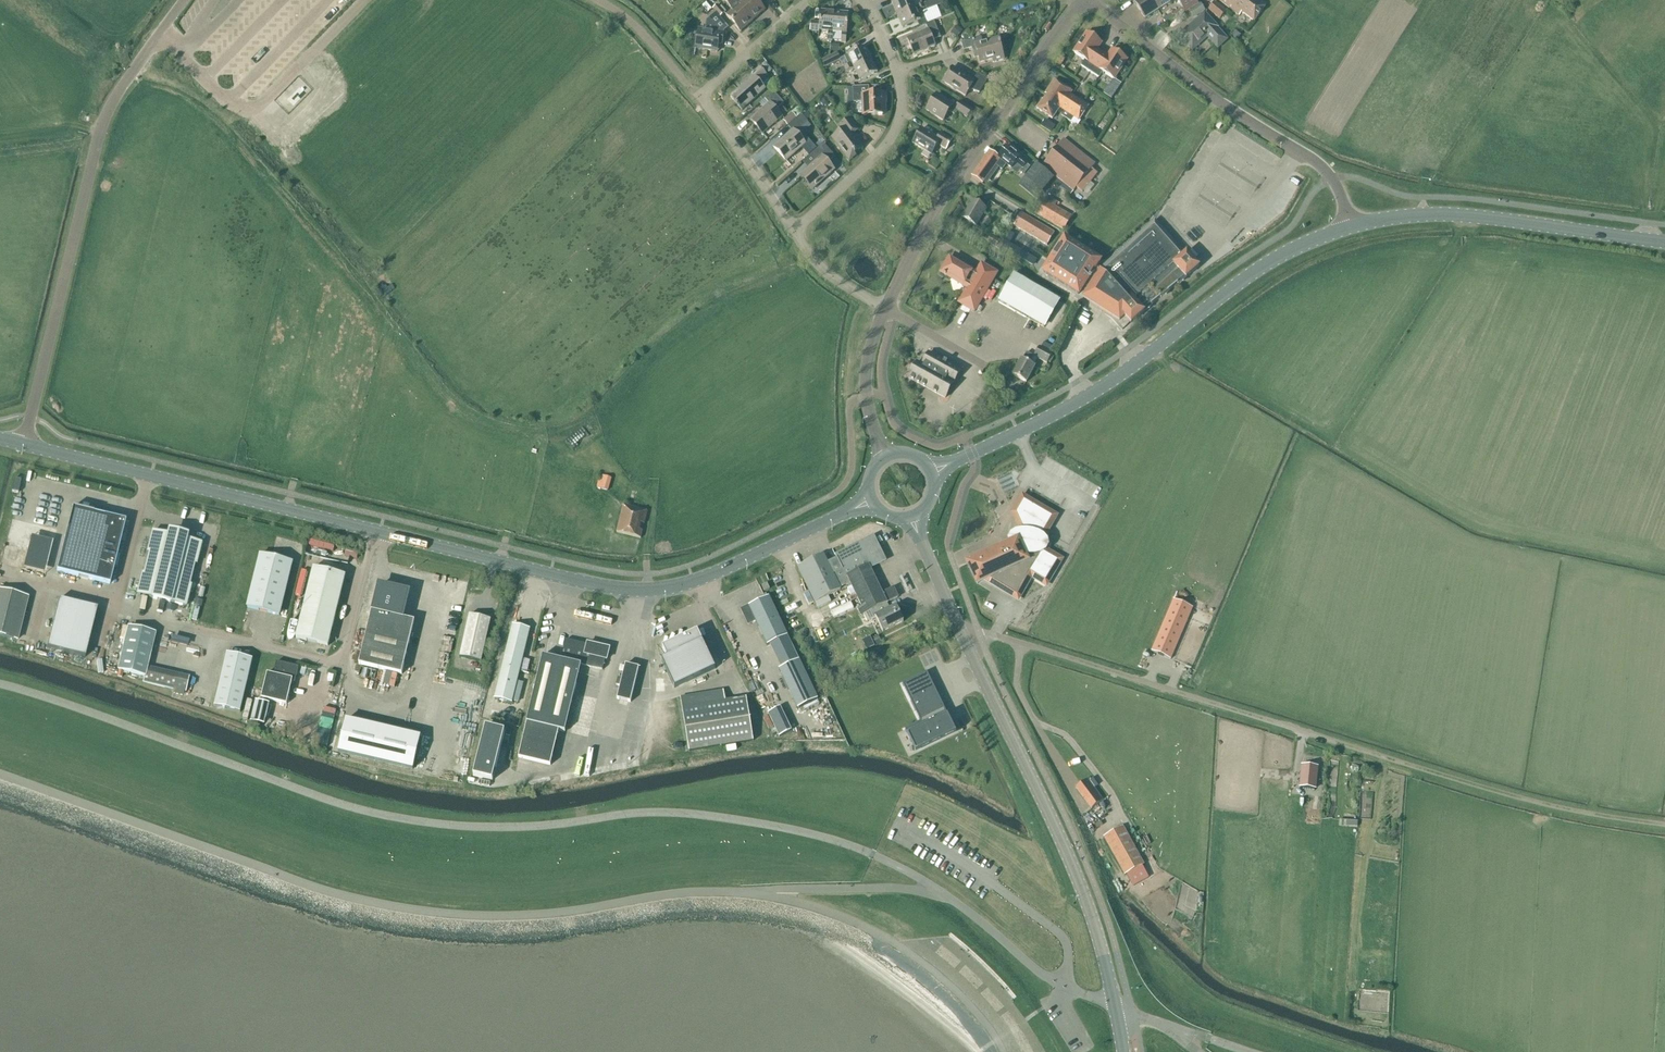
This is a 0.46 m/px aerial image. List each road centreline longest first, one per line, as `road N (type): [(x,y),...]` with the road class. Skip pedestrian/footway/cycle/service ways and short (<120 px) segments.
road 1 (unclassified): [(1064,989),(942,894),(849,848),(679,817),(500,831),(391,820),(0,688)]
road 2 (unclassified): [(0,782),(281,883),(406,916),(530,922),(693,902),(789,910),(897,954),(957,1004),(998,1051)]
road 3 (secondary): [(871,499),(705,578),(632,590),(25,446)]
road 4 (secondary): [(931,470),(1063,411),(1278,255),(1350,224)]
road 5 (unclassified): [(25,446),(102,126),(184,0)]
road 6 (secondary): [(1123,1051),(1085,896),(964,637)]
road 7 (unclassified): [(1339,747),(1025,647),(964,637)]
road 8 (residential): [(887,309),(946,184),(1080,0)]
road 9 (residential): [(1350,224),(1315,161),(1195,83),(1091,0)]
road 10 (track): [(1664,828),(1535,806),(1339,747)]
road 11 (secondary): [(1350,224),(1427,215),(1664,244)]
road 12 (residential): [(797,234),(897,132),(899,71),(858,0)]
road 13 (track): [(728,902),(883,893),(958,906)]
road 14 (residential): [(797,234),(701,101)]
road 15 (unclassified): [(885,455),(870,419),(866,370),(887,309)]
road 16 (residential): [(701,101),(812,0)]
road 17 (residential): [(701,101),(649,40),(593,0)]
road 18 (secondary): [(964,637),(911,517)]

